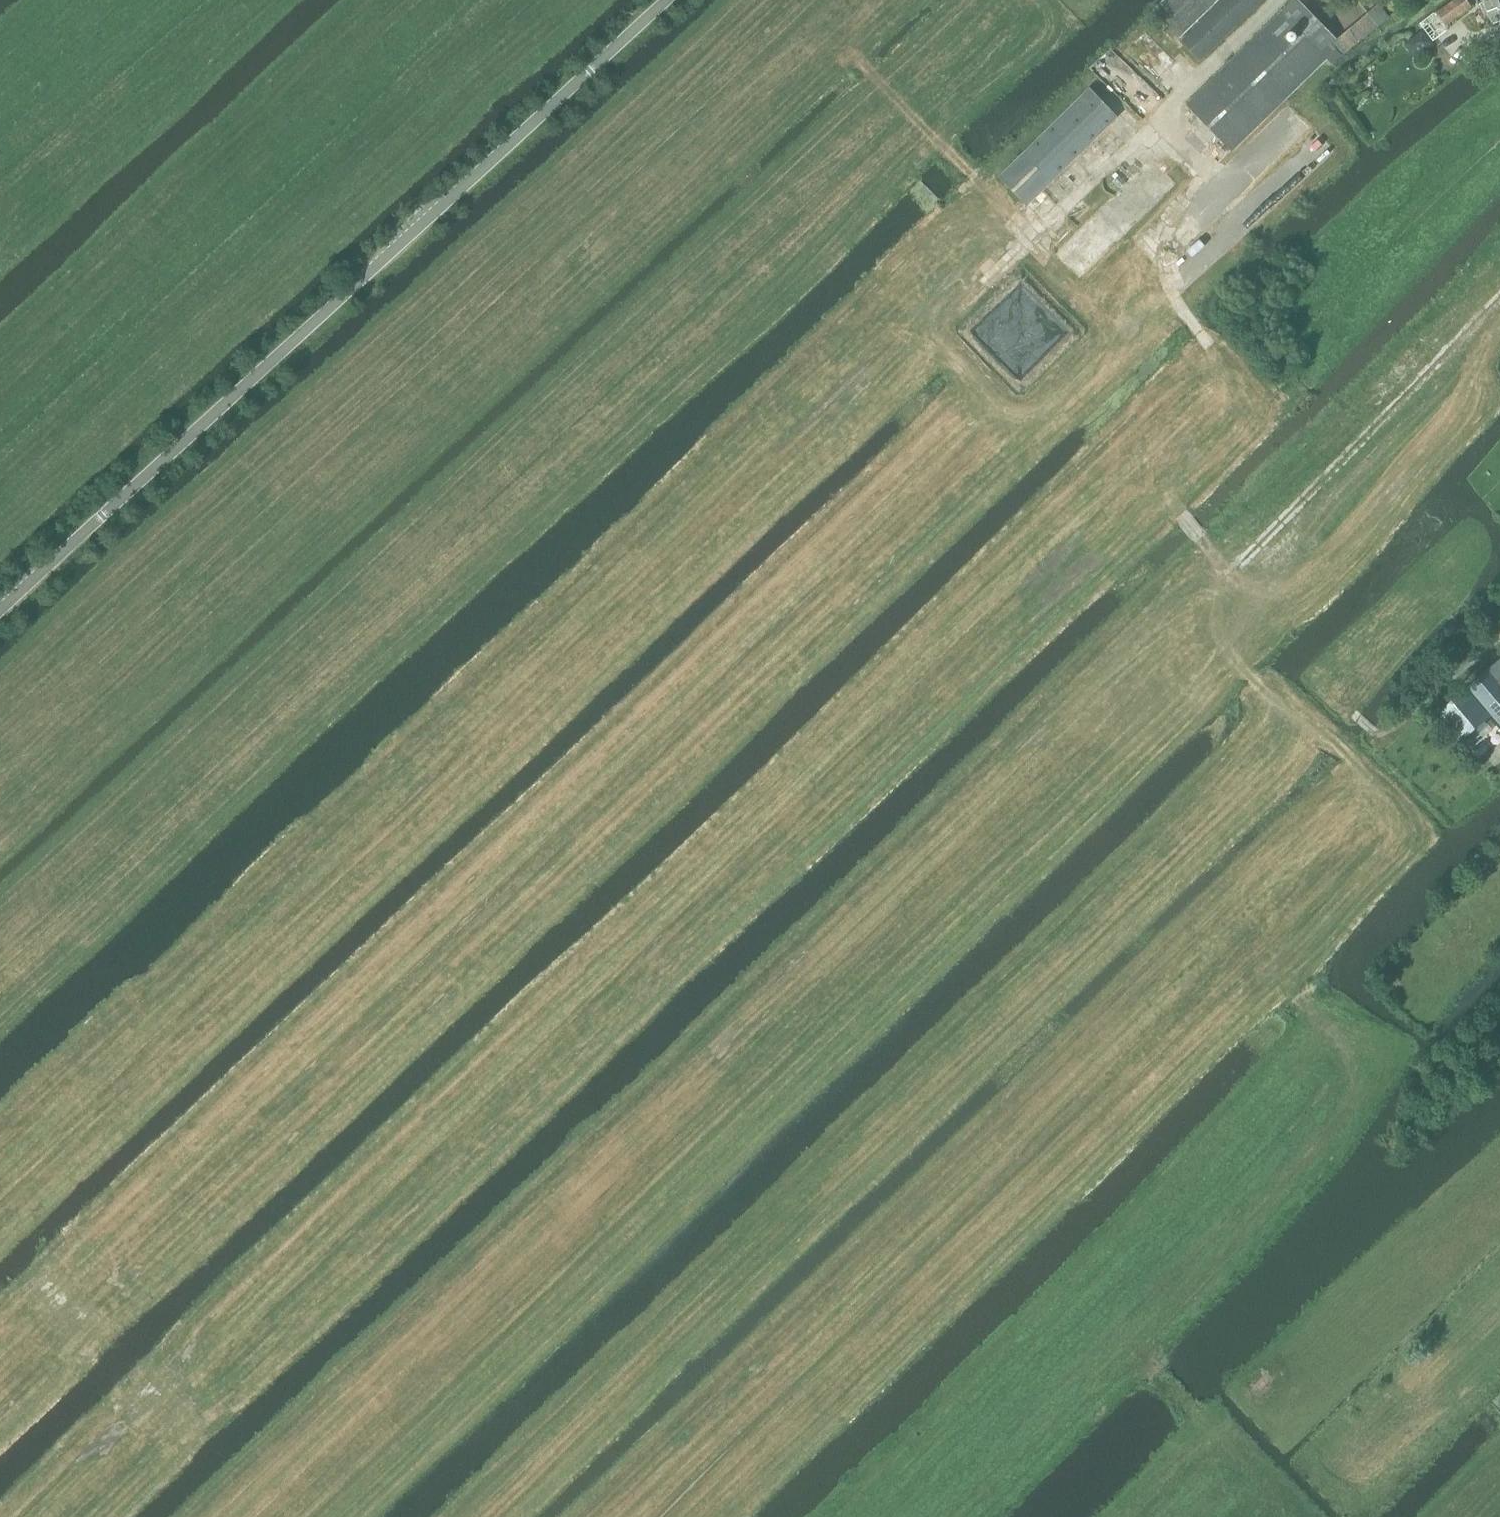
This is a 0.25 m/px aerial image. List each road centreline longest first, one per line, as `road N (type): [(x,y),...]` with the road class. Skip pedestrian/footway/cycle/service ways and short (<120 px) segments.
road 1 (unclassified): [(0,611),(665,0)]
road 2 (track): [(1236,663),(1216,585),(1499,300)]
road 3 (track): [(1357,317),(1499,125)]

